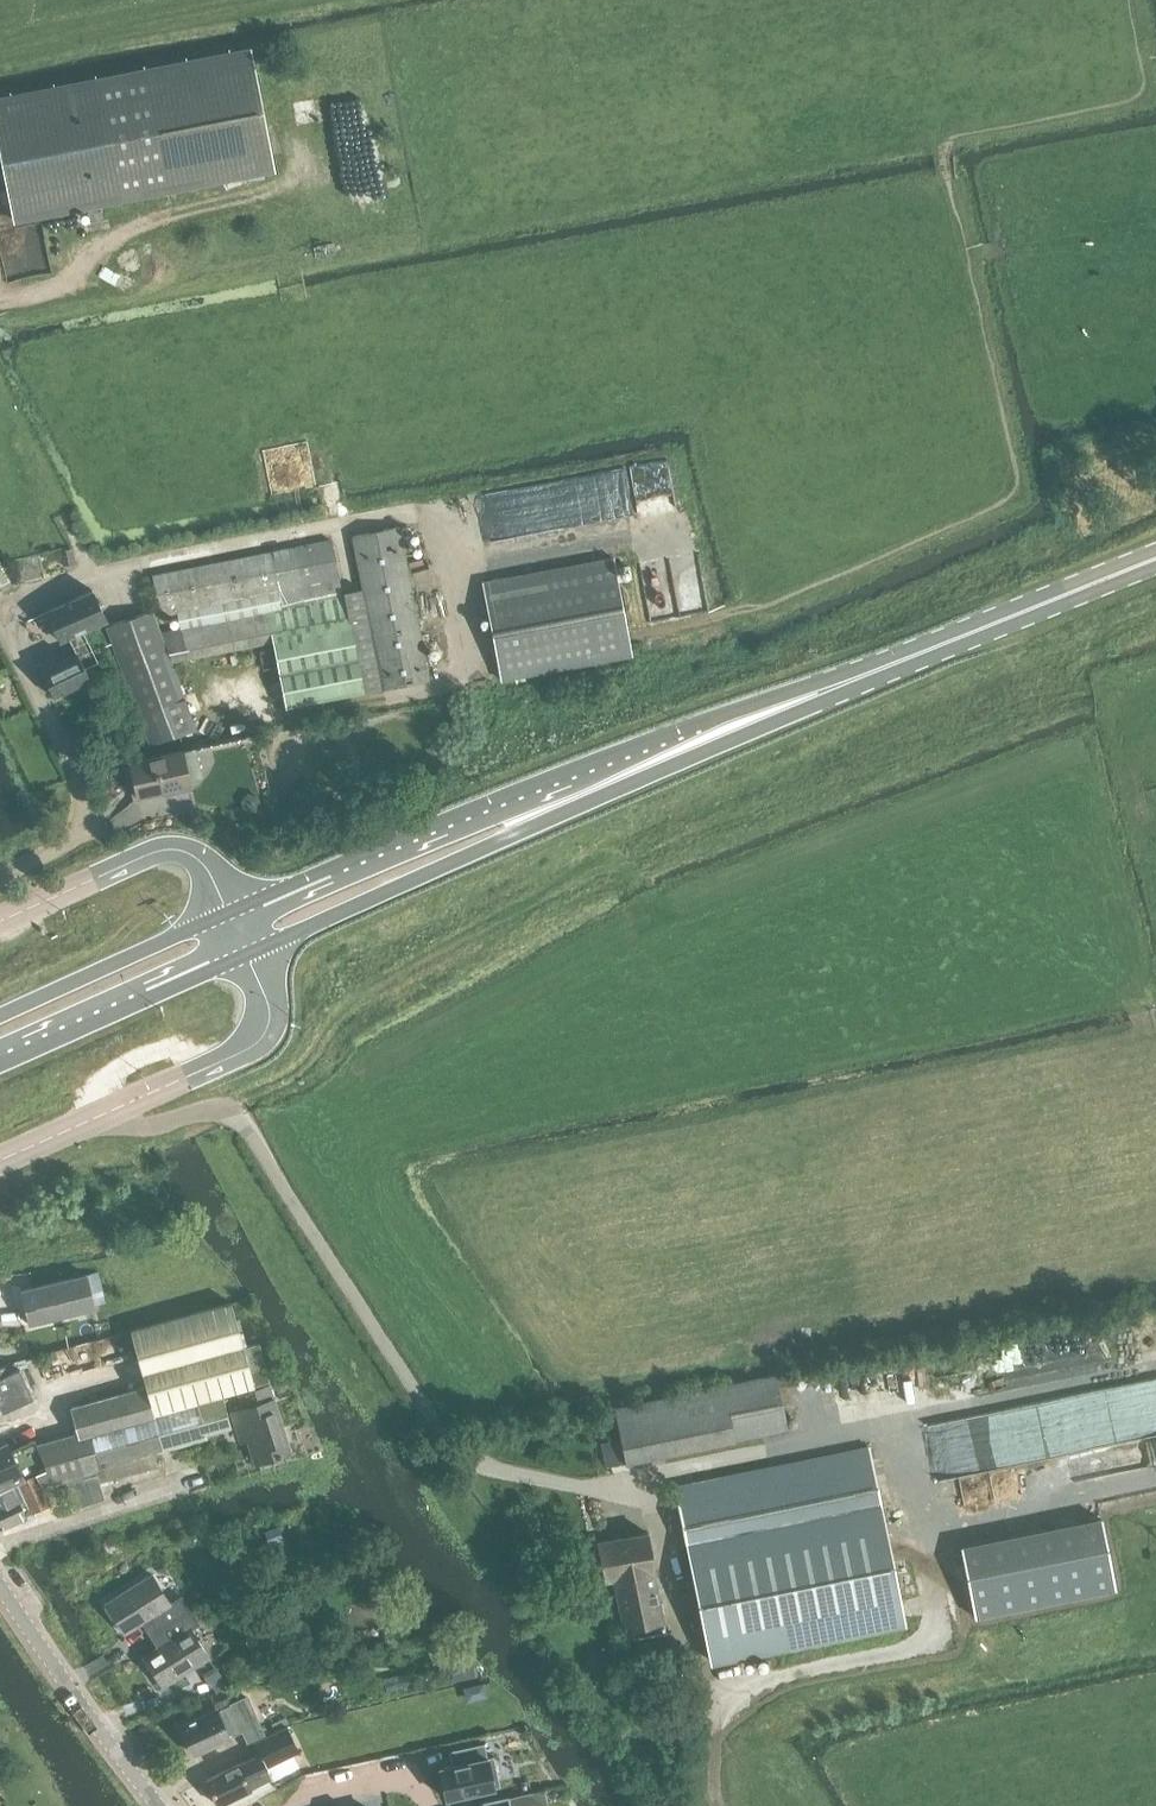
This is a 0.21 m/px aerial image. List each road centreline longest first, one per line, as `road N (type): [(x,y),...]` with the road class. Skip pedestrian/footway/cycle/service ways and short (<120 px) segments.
road 1 (track): [(720,1805),(730,1712),(749,1692),(917,1637),(930,1617),(893,1437),(602,1491)]
road 2 (secondary): [(854,678),(636,745),(229,912)]
road 3 (secondary): [(248,954),(820,700),(854,678)]
road 4 (tertiary): [(0,1161),(248,1047),(269,1011),(248,954)]
road 5 (secondary): [(854,678),(1155,566)]
road 6 (tertiary): [(229,912),(211,874),(186,852),(156,851),(0,921)]
road 7 (secondary): [(0,1062),(248,954)]
road 8 (tertiary): [(155,1805),(0,1587)]
road 9 (secondary): [(229,912),(0,1014)]
road 10 (track): [(153,235),(81,287),(0,306)]
road 11 (residential): [(298,1805),(307,1797),(393,1775),(410,1779),(434,1805)]

